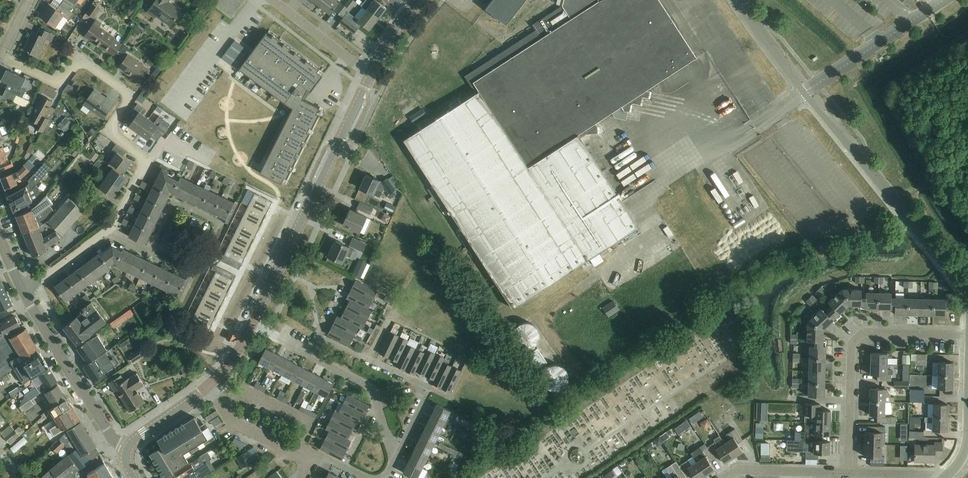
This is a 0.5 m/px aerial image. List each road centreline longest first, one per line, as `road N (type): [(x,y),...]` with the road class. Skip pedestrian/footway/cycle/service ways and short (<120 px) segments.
road 1 (residential): [(967,292),(819,114),(739,0)]
road 2 (tertiary): [(251,325),(370,74)]
road 3 (residential): [(850,470),(855,340),(870,331),(967,333)]
road 4 (residential): [(148,161),(116,138),(123,90),(86,65),(52,80),(2,56)]
road 5 (residential): [(395,457),(430,389),(321,336)]
road 6 (unclassified): [(23,290),(115,226),(148,161)]
road 7 (unclassified): [(128,448),(116,442),(30,302)]
road 8 (residential): [(296,453),(311,422),(252,393),(221,404)]
road 9 (residential): [(850,470),(743,469),(725,477)]
road 10 (residential): [(370,74),(273,0)]

